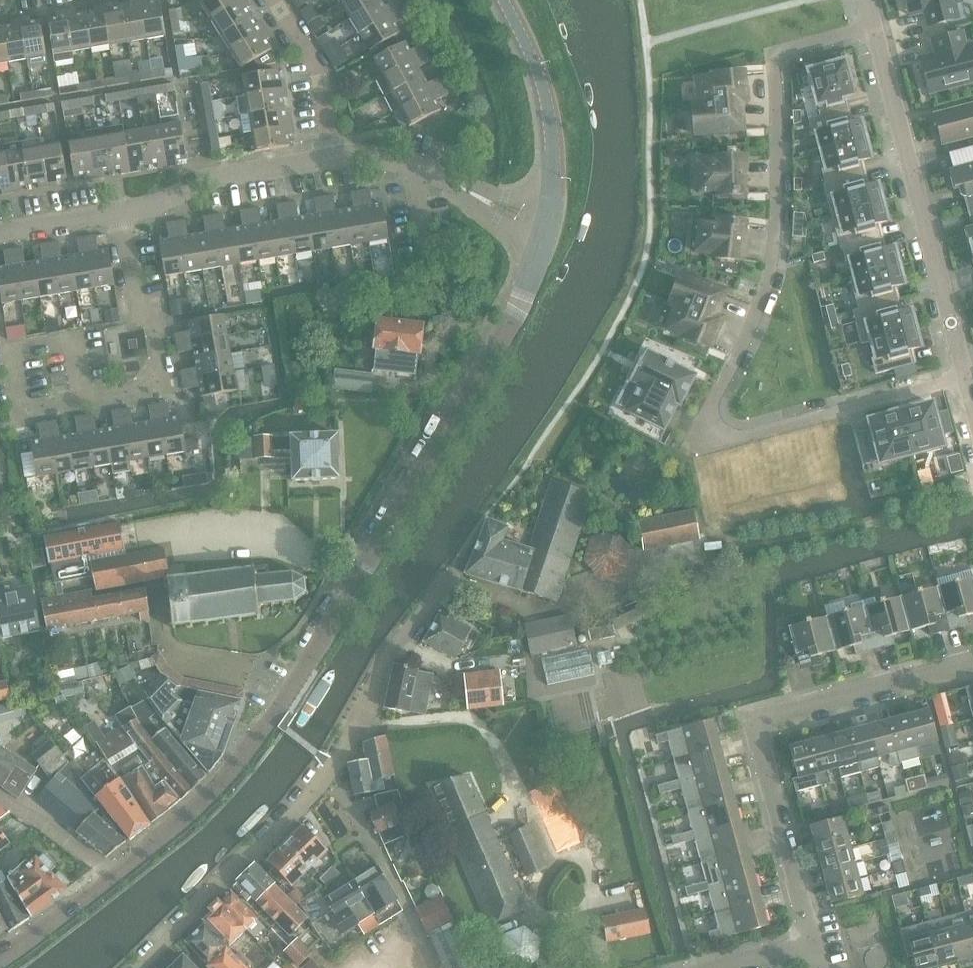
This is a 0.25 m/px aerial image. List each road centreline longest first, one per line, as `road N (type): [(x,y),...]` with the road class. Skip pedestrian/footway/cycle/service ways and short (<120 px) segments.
road 1 (tertiary): [(113,876),(228,779),(282,700),(519,317),(553,225)]
road 2 (residential): [(871,24),(778,48),(772,59),(777,204),(771,256),(705,418),(709,434),(733,435),(968,374)]
road 3 (residential): [(134,967),(333,768),(388,662),(454,570)]
road 4 (residential): [(811,947),(747,722),(972,659)]
road 5 (residential): [(968,374),(871,24)]
road 6 (residential): [(81,400),(142,390),(160,360),(156,325),(141,316),(123,211)]
road 7 (tertiary): [(553,225),(556,135),(544,82),(505,0)]
road 8 (residential): [(553,225),(405,170),(339,158)]
road 9 (residential): [(123,211),(232,174),(339,158)]
road 10 (residential): [(23,410),(13,347),(72,337),(81,400)]
road 11 (residential): [(276,0),(321,79),(339,158)]
road 12 (tertiary): [(0,962),(113,876)]
road 13 (residential): [(113,876),(0,796)]
road 14 (residential): [(0,228),(123,211)]

